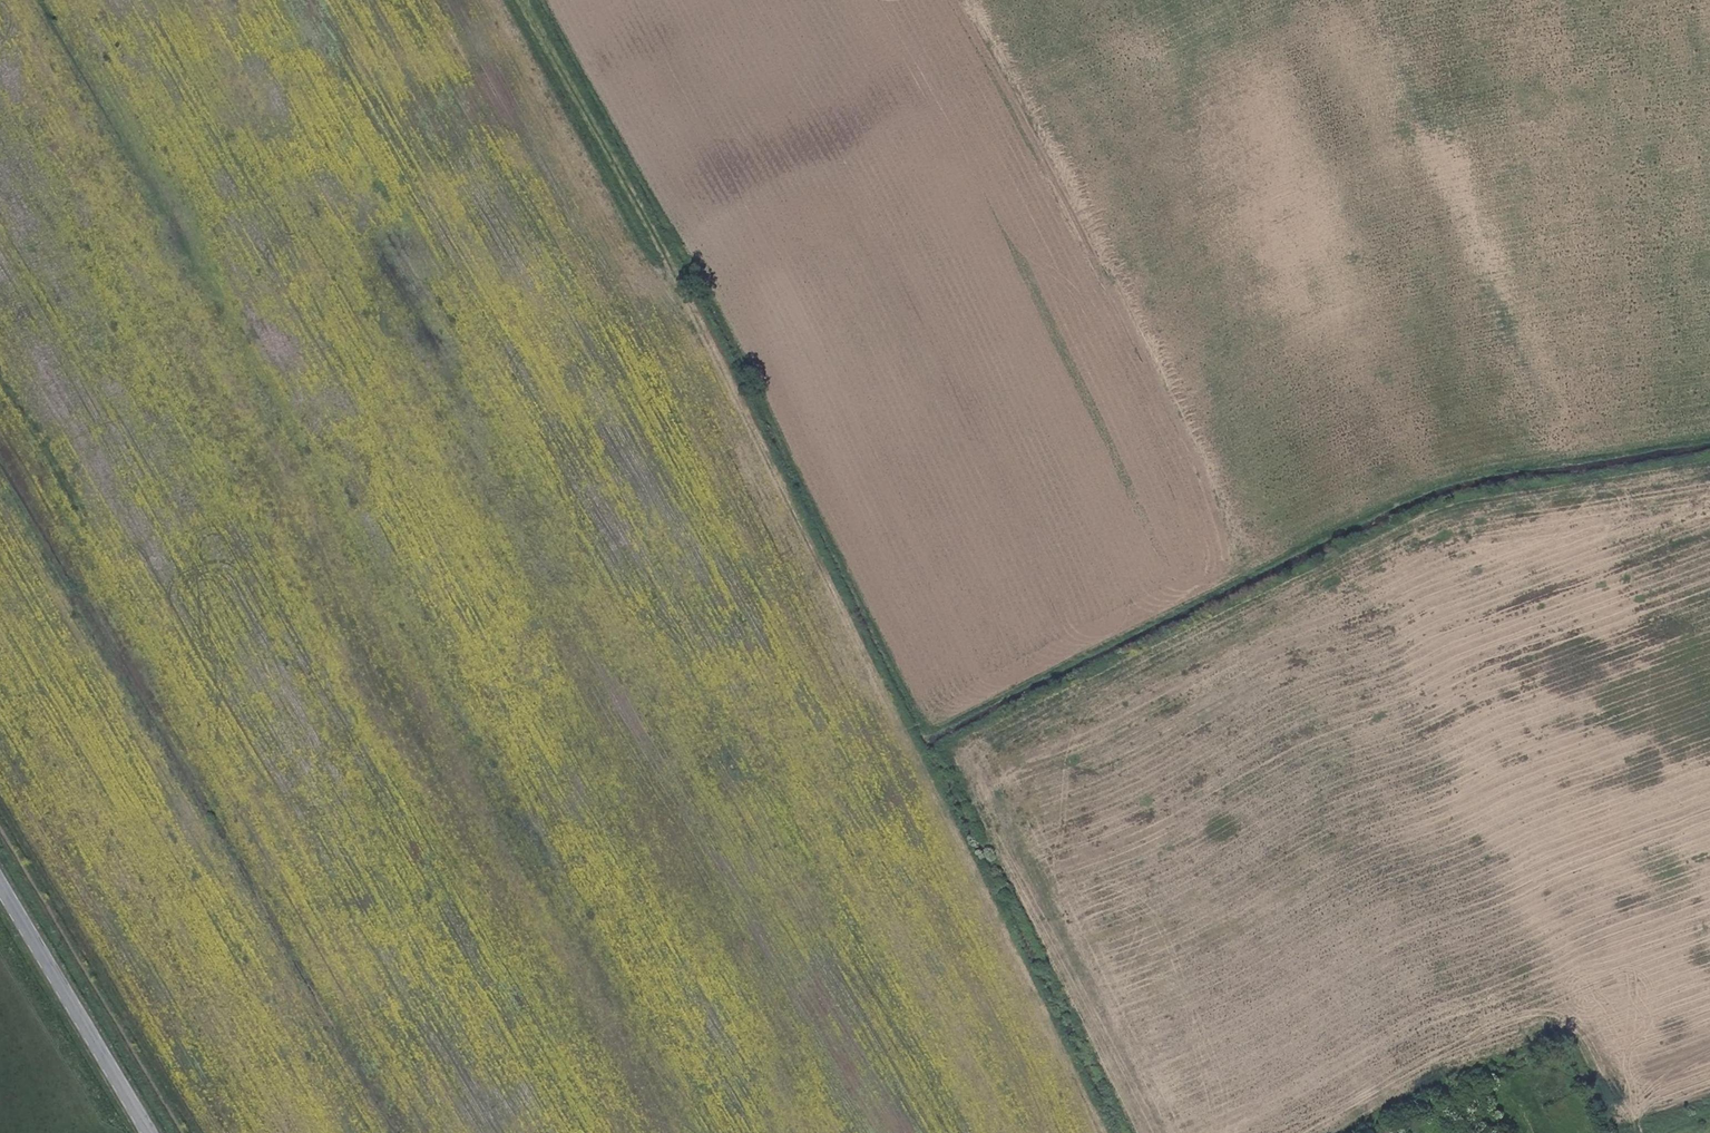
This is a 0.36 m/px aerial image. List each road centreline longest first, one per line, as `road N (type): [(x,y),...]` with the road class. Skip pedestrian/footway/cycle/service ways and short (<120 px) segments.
road 1 (tertiary): [(0,884),(149,1132)]

